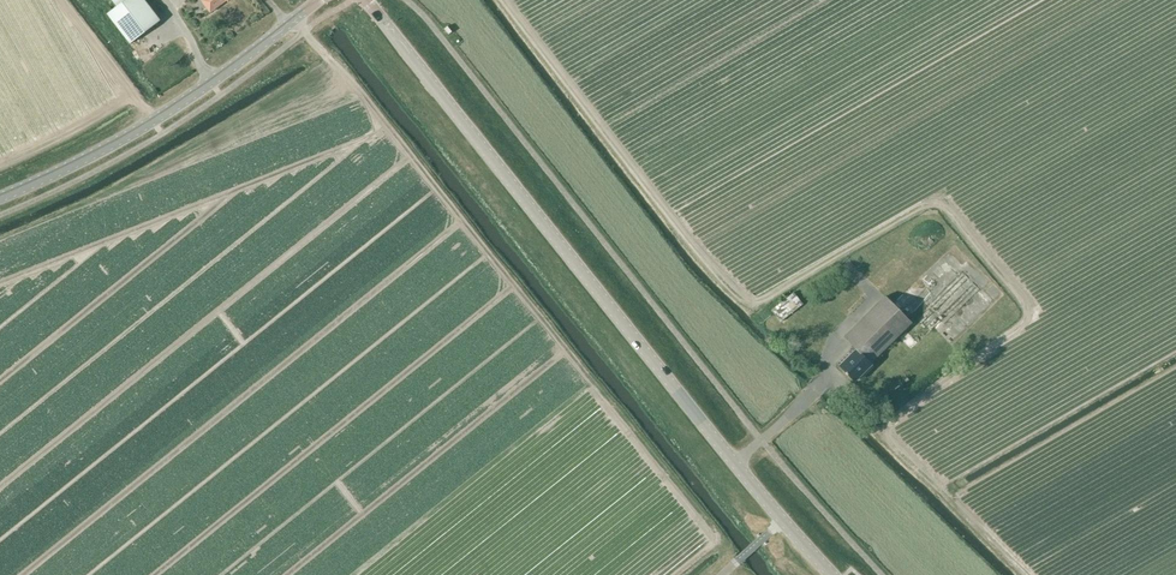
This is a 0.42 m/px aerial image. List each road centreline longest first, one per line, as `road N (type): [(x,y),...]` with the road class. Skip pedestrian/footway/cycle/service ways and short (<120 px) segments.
road 1 (tertiary): [(830,574),(733,464),(369,0)]
road 2 (tertiary): [(0,200),(81,164),(211,85),(320,0)]
road 3 (track): [(152,122),(61,0)]

